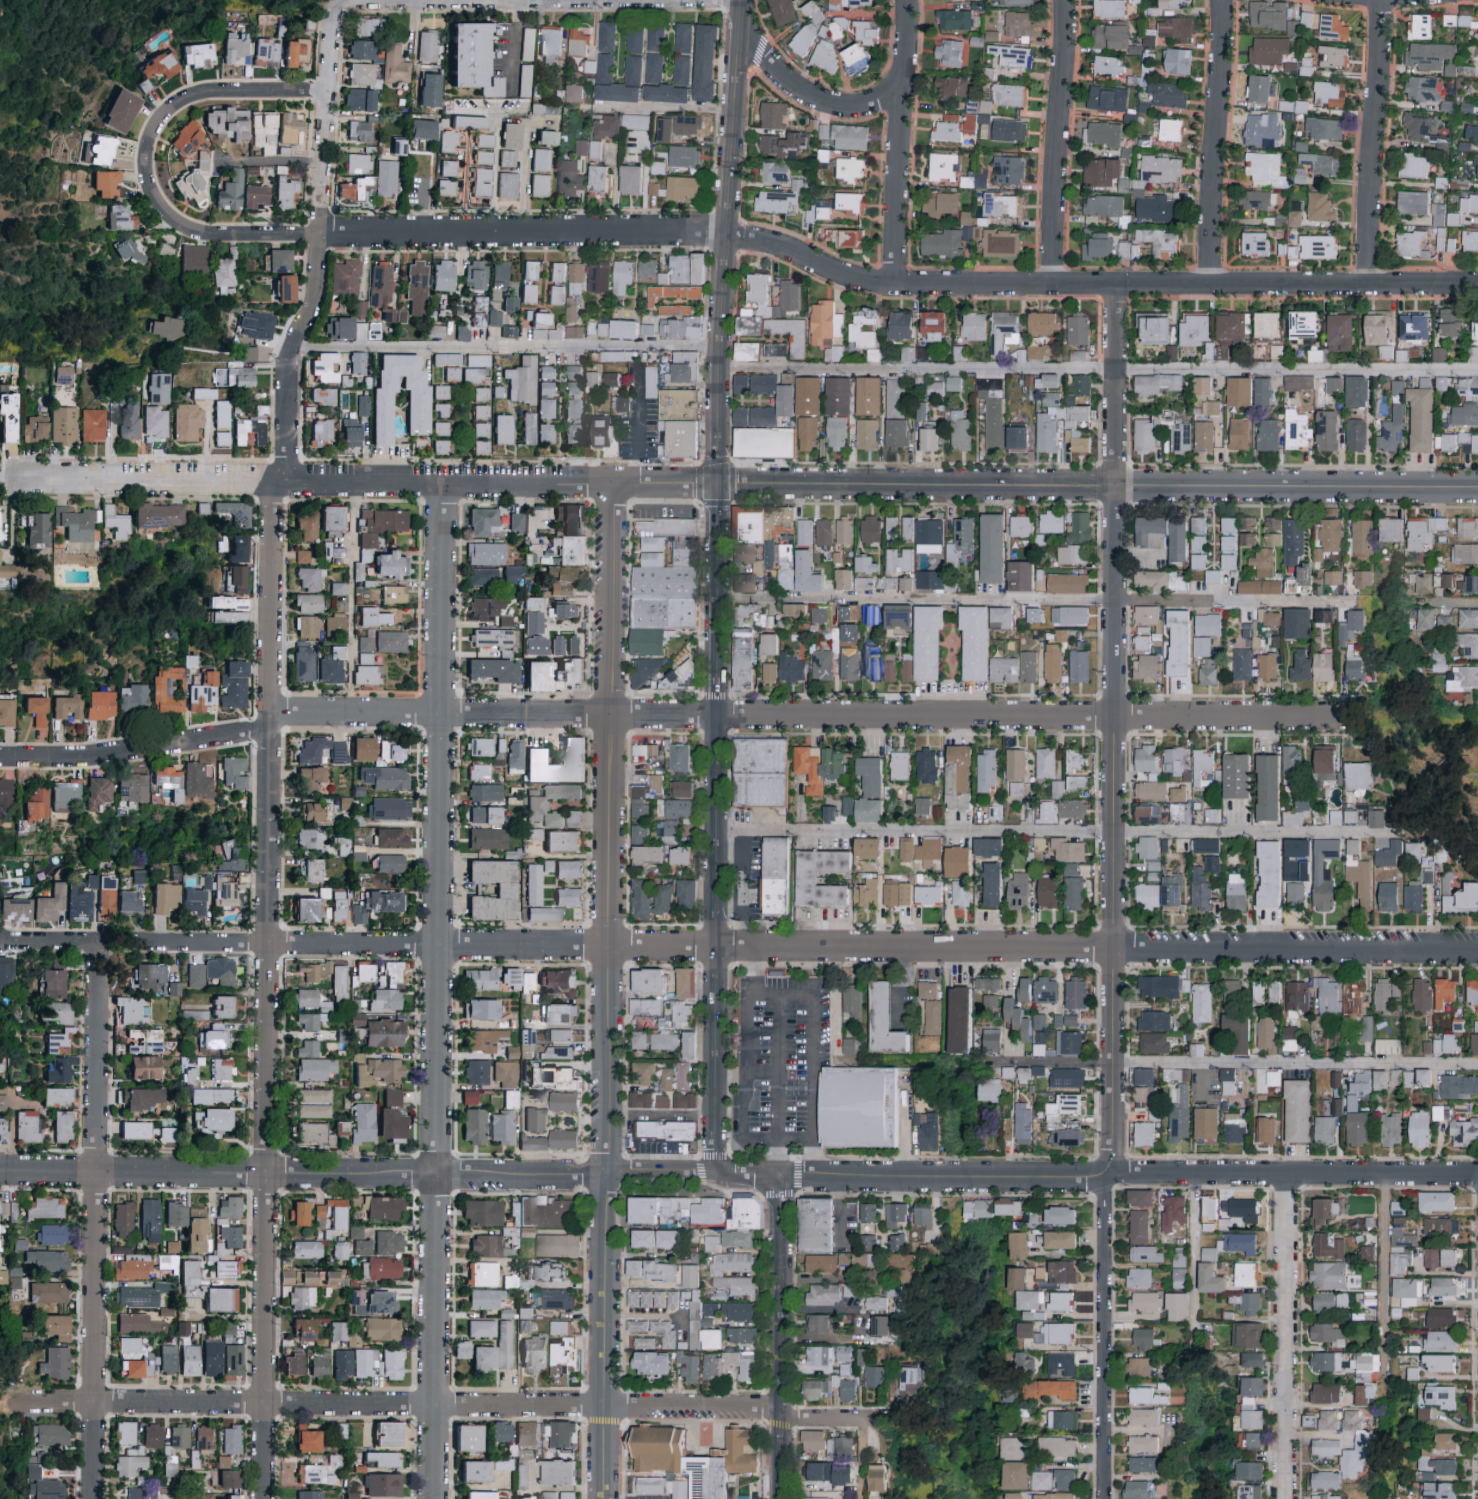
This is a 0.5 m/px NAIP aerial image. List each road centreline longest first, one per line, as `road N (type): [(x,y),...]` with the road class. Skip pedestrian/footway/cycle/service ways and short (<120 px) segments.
road 1 (residential): [(0,757),(85,758),(250,733),(286,713),(1348,719)]
road 2 (residential): [(130,942),(1477,950)]
road 3 (residential): [(321,234),(706,231),(772,244),(850,279),(892,284),(1477,285)]
road 4 (residential): [(431,1498),(441,482)]
road 5 (residential): [(603,1498),(613,483)]
road 6 (residential): [(1104,1175),(1111,1155),(1114,284)]
road 7 (residential): [(263,1498),(269,722)]
road 8 (residential): [(5,1401),(780,1414)]
road 9 (residential): [(716,484),(1477,486)]
road 10 (residential): [(0,1171),(713,1172)]
road 11 (residential): [(779,1178),(1477,1174)]
road 12 (tertiary): [(713,1172),(716,484)]
road 13 (residential): [(4,479),(613,483)]
road 14 (residential): [(92,1498),(99,942)]
road 15 (residential): [(285,481),(288,364),(317,293),(336,2)]
road 16 (tertiary): [(716,484),(740,0)]
road 17 (residential): [(321,234),(200,234),(177,225),(152,195),(146,148),(157,124),(199,95),(330,91)]
road 18 (residential): [(1283,1498),(1286,1173)]
road 19 (residential): [(1104,1175),(1104,1498)]
road 20 (tertiary): [(780,1498),(779,1178)]
road 21 (residential): [(1367,285),(1378,0)]
road 22 (residential): [(892,284),(907,0)]
road 23 (residential): [(1050,284),(1064,0)]
road 24 (residential): [(1210,284),(1220,0)]
road 25 (residential): [(336,2),(593,0)]
road 26 (residential): [(269,722),(271,481)]
road 27 (residential): [(738,32),(789,85),(842,107),(901,79)]

